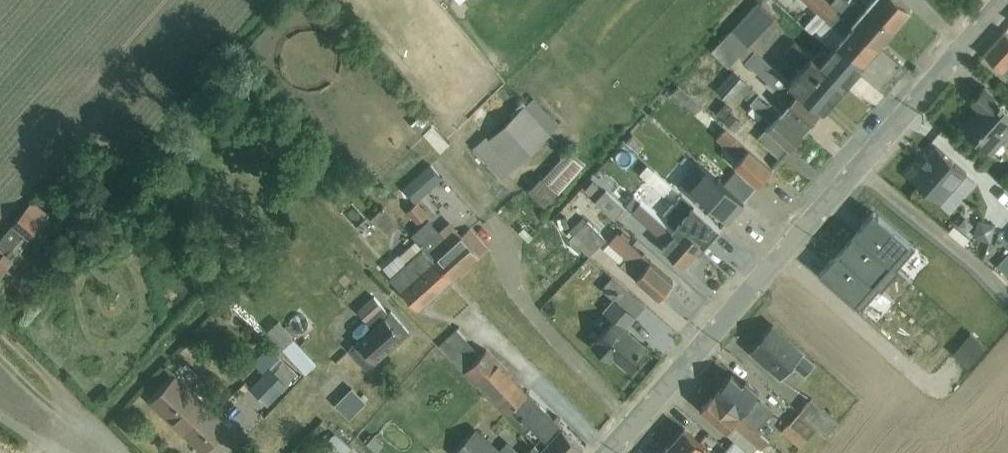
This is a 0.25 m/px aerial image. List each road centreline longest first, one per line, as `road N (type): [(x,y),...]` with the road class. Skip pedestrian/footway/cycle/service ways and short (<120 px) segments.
road 1 (unclassified): [(996,0),(603,452)]

